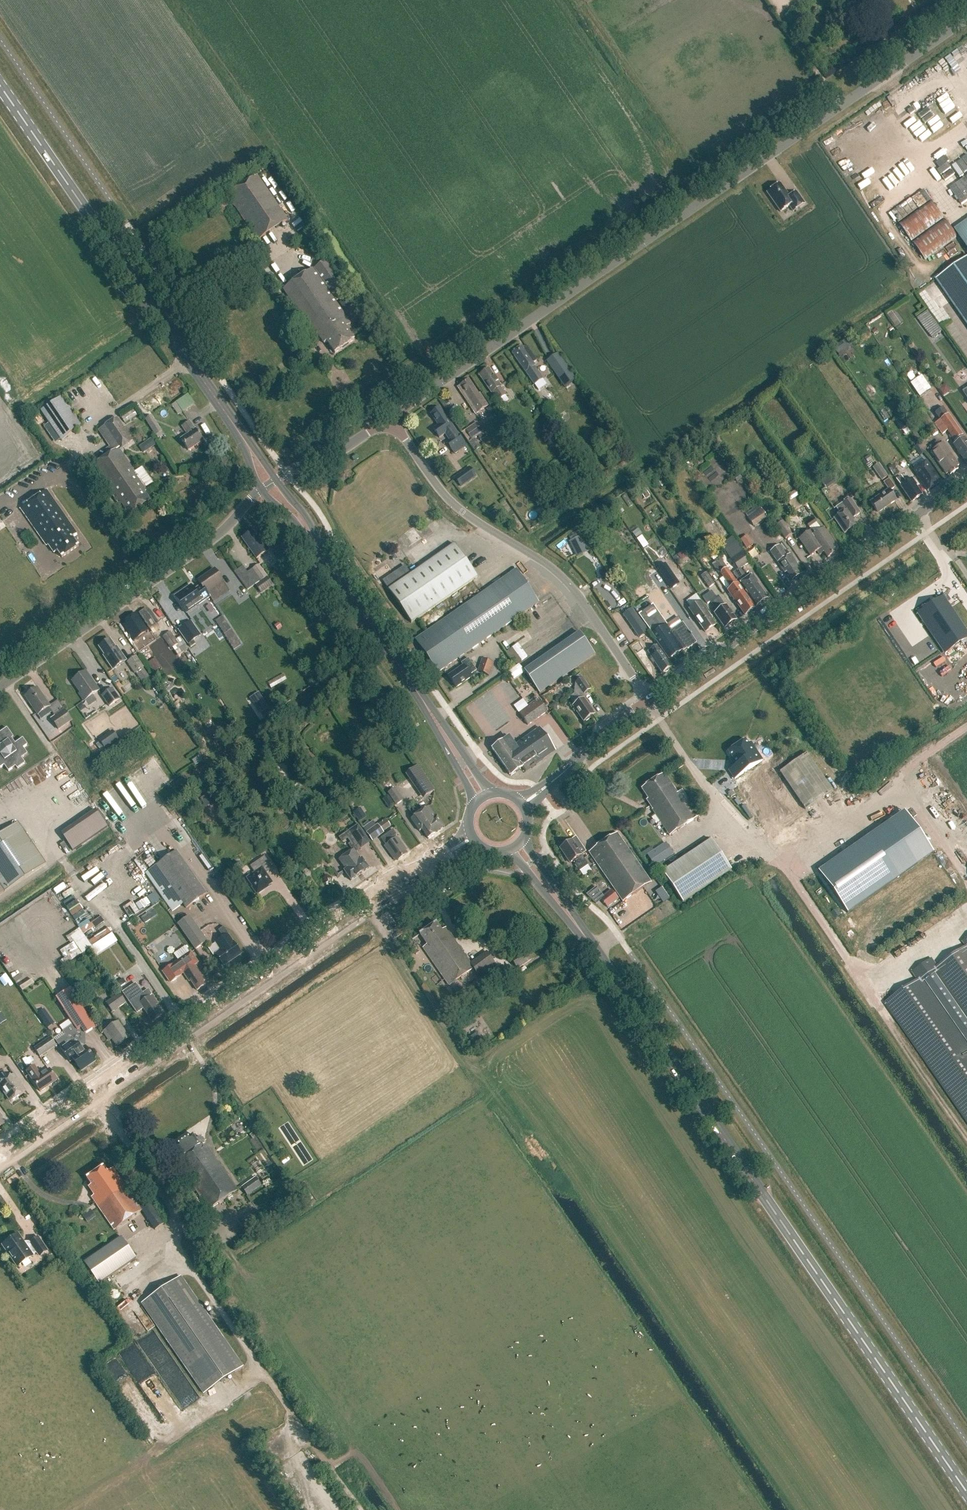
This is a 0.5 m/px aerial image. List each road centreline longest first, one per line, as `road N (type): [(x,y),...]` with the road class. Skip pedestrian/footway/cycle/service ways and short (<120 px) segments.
road 1 (primary): [(966,1492),(515,845)]
road 2 (unclassified): [(391,417),(966,19)]
road 3 (tertiary): [(0,1149),(379,887),(473,837)]
road 4 (primary): [(229,417),(0,86)]
road 5 (residential): [(649,699),(566,581),(454,506),(391,417)]
road 6 (tertiary): [(649,699),(966,479)]
road 7 (unclassified): [(0,687),(212,540),(262,491)]
road 8 (primary): [(485,797),(311,536)]
road 9 (track): [(861,978),(966,1134)]
road 10 (tertiary): [(520,806),(649,699)]

